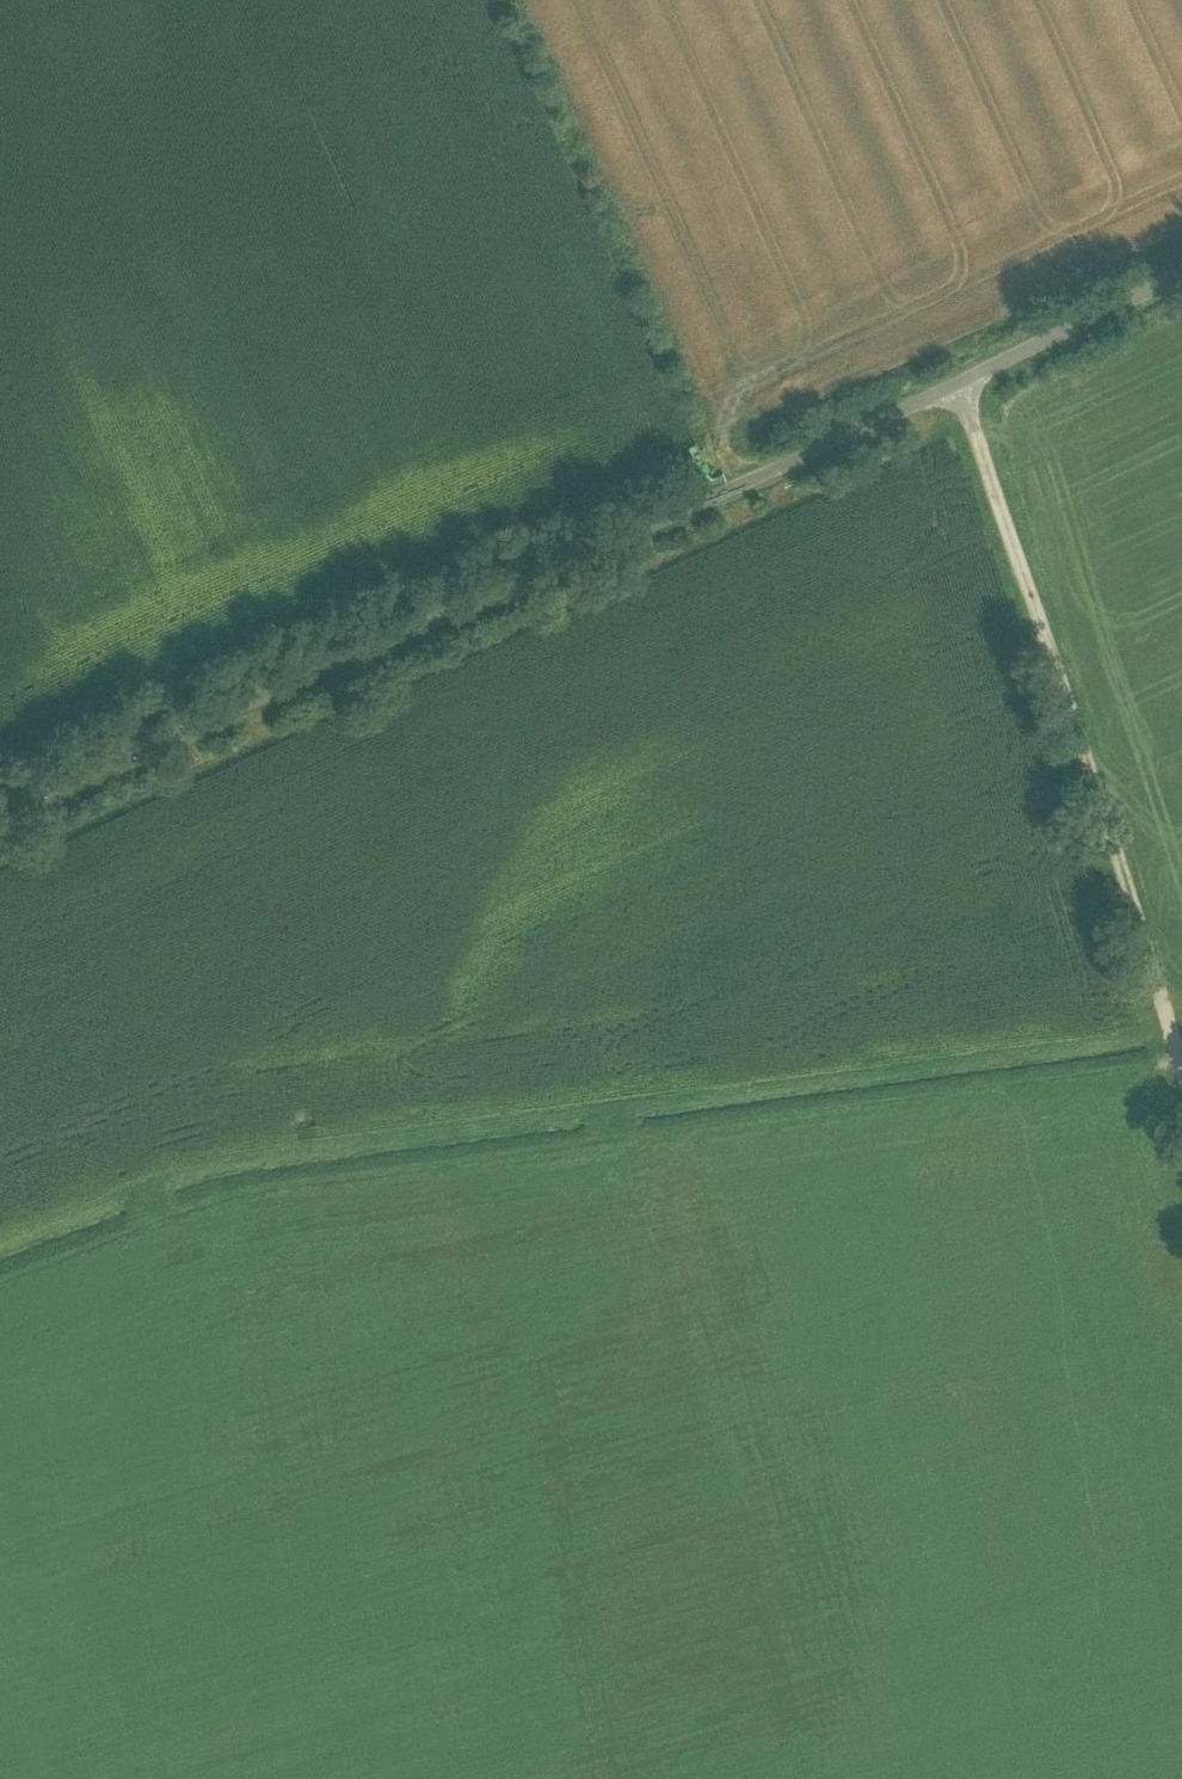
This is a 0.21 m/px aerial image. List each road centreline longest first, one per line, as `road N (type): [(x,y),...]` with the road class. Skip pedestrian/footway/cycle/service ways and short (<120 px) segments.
road 1 (unclassified): [(0,819),(1181,279)]
road 2 (track): [(1181,1073),(964,380)]

